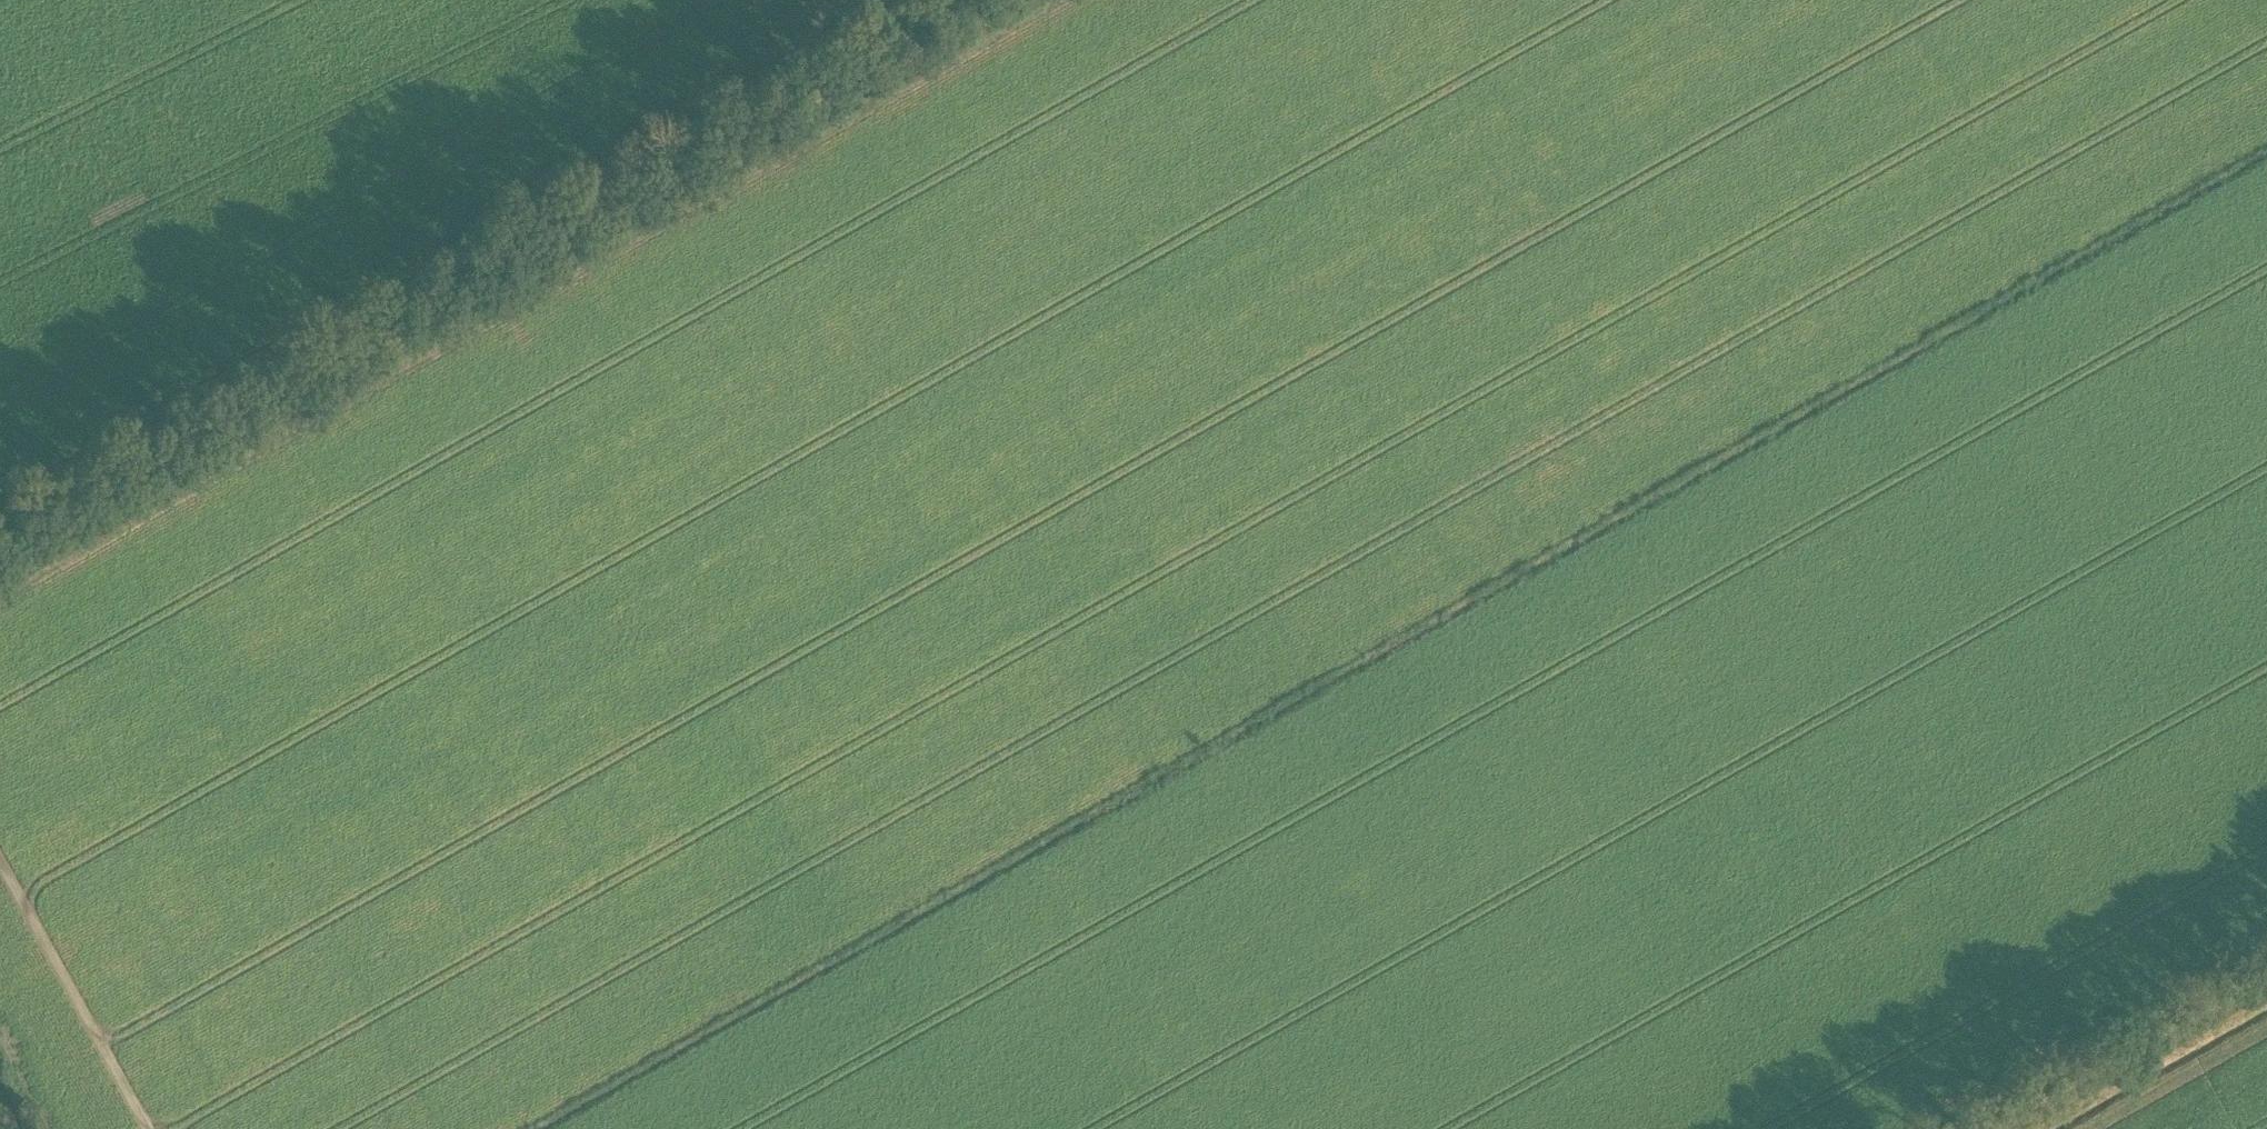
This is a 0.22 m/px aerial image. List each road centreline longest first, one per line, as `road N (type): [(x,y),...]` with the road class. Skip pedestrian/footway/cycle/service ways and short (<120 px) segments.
road 1 (unclassified): [(0,523),(909,0)]
road 2 (track): [(2266,981),(2004,1128)]

